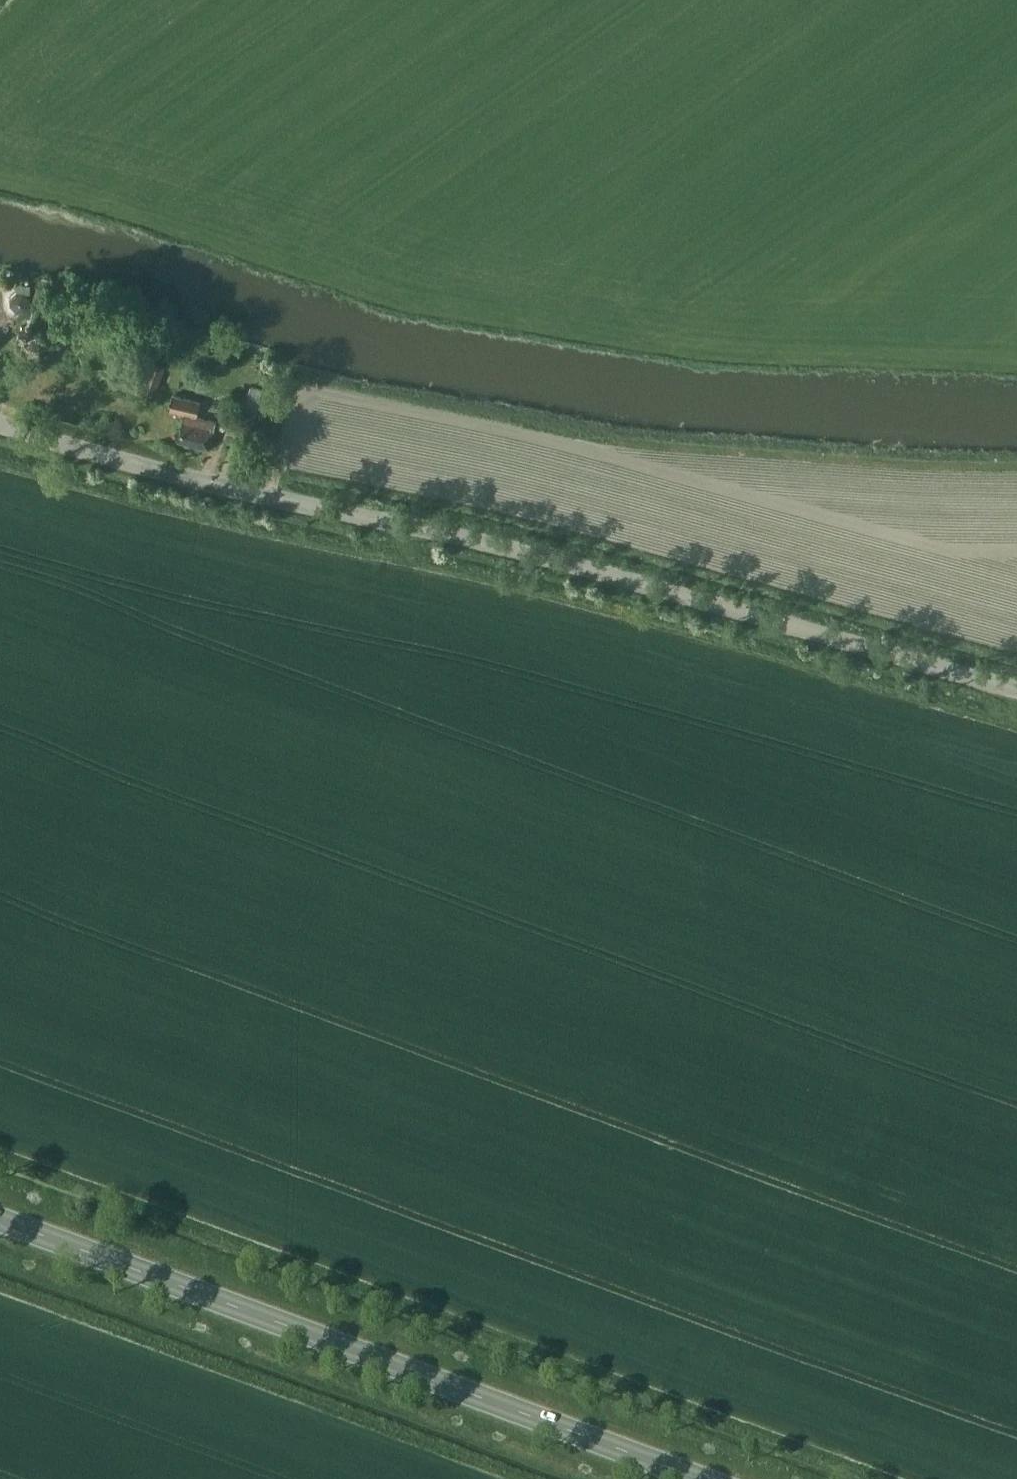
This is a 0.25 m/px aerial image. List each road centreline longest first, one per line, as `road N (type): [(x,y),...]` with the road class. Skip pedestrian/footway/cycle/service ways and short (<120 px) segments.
road 1 (unclassified): [(1016,688),(508,548),(241,490),(0,422)]
road 2 (primary): [(703,1478),(0,1218)]

